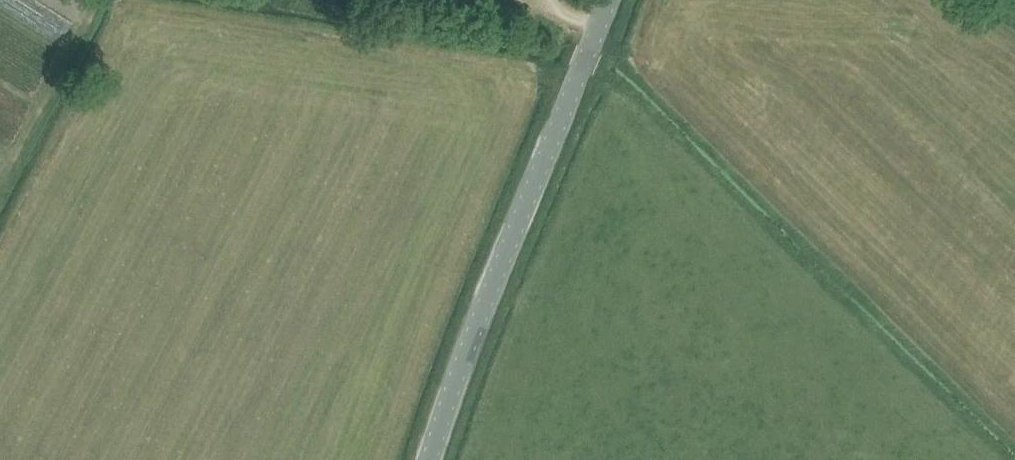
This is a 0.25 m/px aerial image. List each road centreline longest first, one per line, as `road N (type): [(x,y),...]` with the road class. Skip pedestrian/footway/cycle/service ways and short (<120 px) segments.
road 1 (tertiary): [(430,459),(608,0)]

